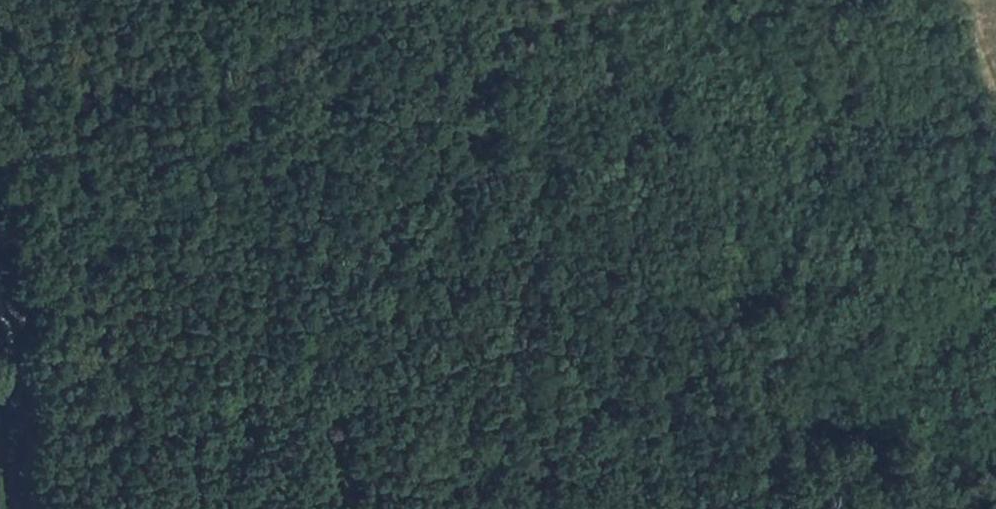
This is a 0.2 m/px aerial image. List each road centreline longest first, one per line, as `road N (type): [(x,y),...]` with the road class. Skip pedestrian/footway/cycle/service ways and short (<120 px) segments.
road 1 (unclassified): [(21,508),(0,248)]

